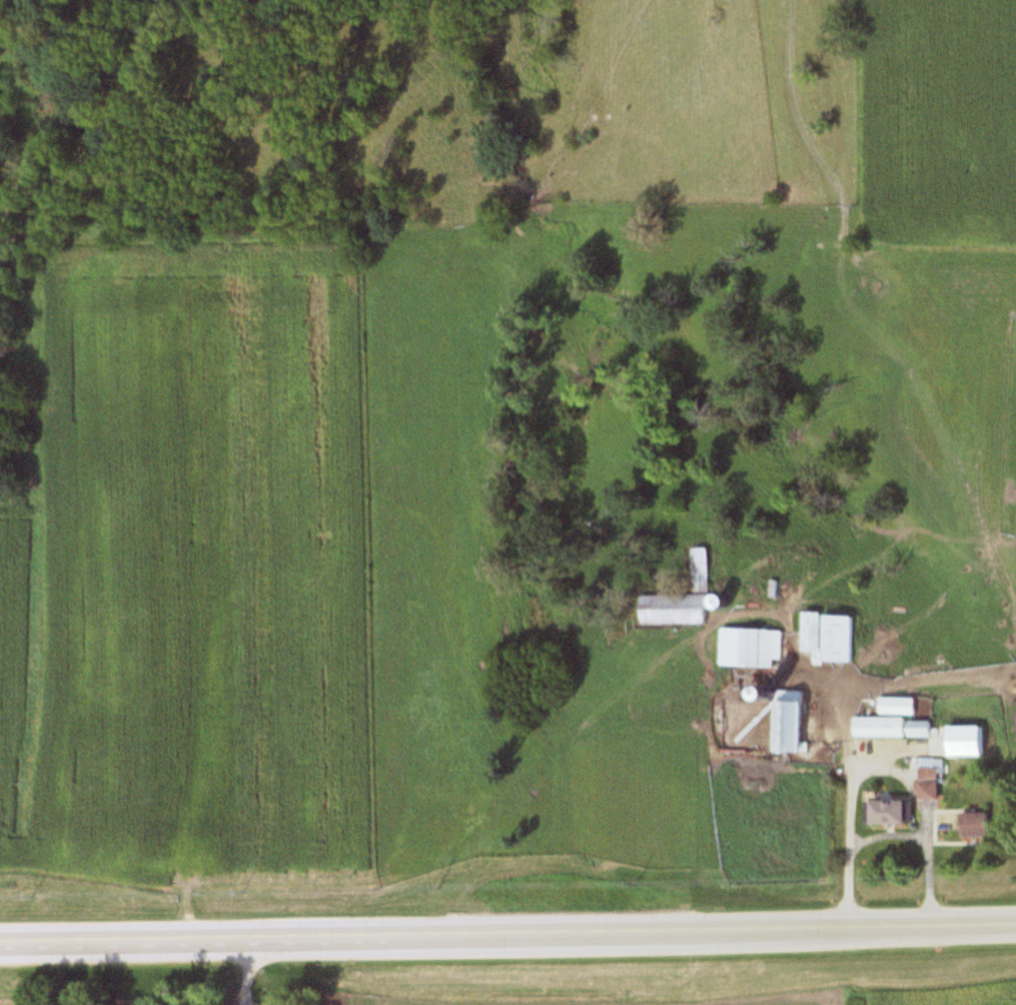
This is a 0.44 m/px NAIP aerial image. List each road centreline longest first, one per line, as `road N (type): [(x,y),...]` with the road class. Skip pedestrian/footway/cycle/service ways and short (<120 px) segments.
road 1 (primary): [(0,942),(1015,926)]

